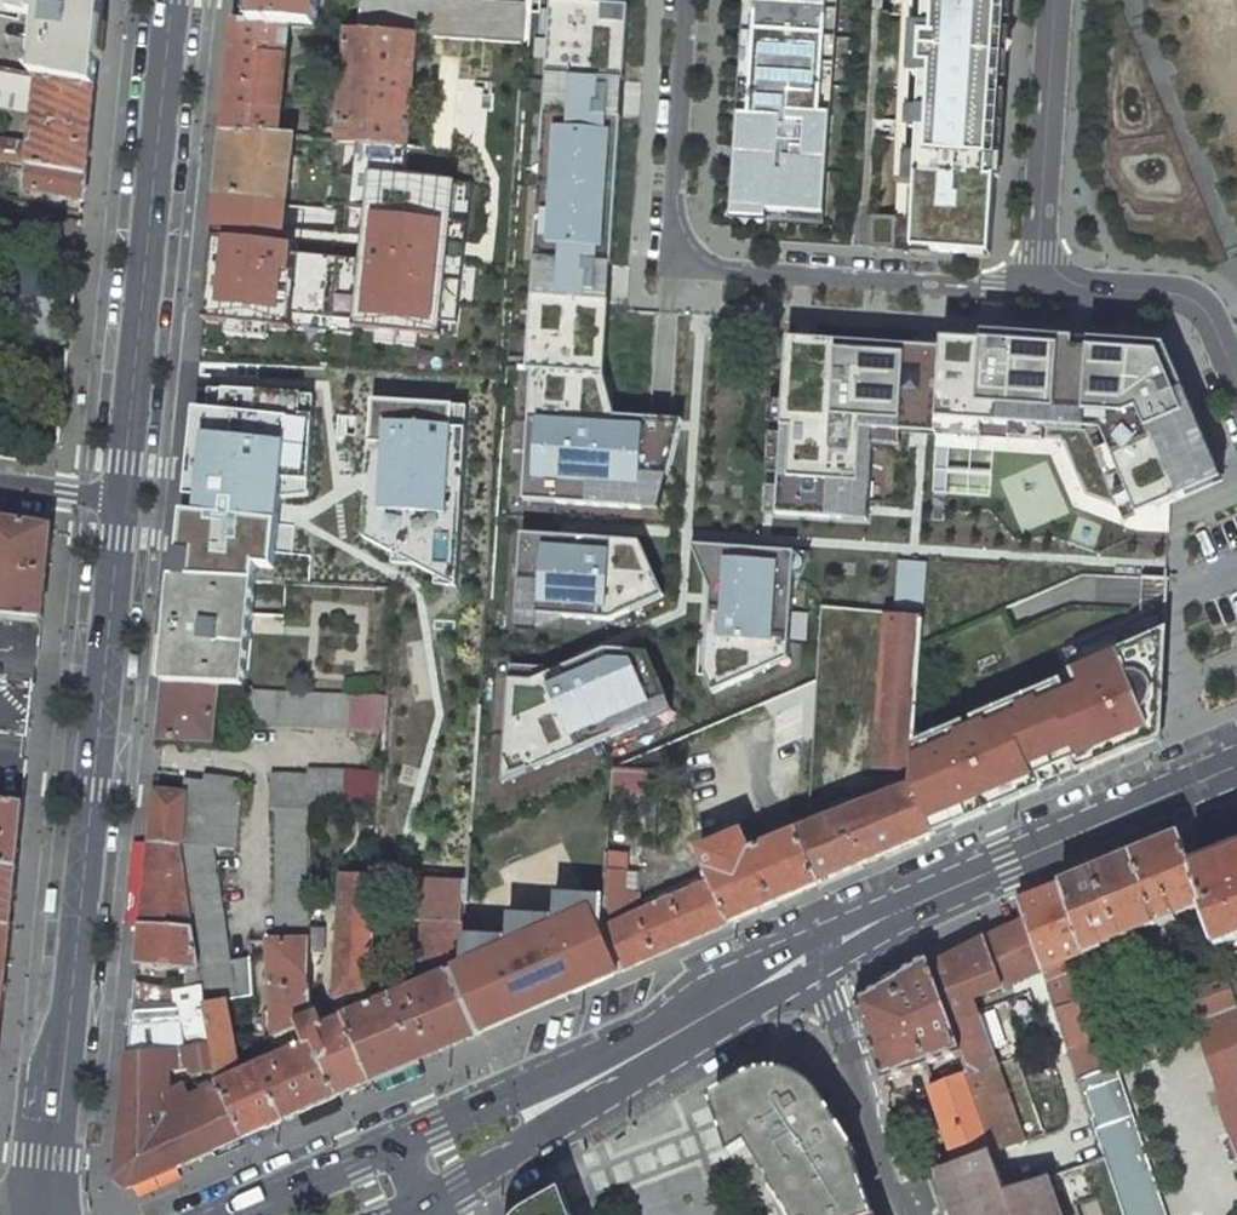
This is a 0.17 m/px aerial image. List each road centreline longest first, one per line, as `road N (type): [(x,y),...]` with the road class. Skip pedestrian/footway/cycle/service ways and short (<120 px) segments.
road 1 (tertiary): [(42,1207),(68,1029),(121,502)]
road 2 (residential): [(687,0),(673,208),(693,257),(722,271),(1035,285)]
road 3 (tertiary): [(121,502),(171,0)]
road 4 (secondary): [(421,1202),(814,949)]
road 5 (secondary): [(814,949),(396,1145)]
road 6 (secondary): [(814,949),(1236,764)]
road 7 (residential): [(1035,285),(1054,0)]
road 8 (residential): [(814,949),(912,1214)]
road 9 (residential): [(1236,384),(1203,313),(1186,298),(1035,285)]
road 10 (secondary): [(396,1145),(238,1214)]
road 11 (residential): [(0,485),(121,502)]

